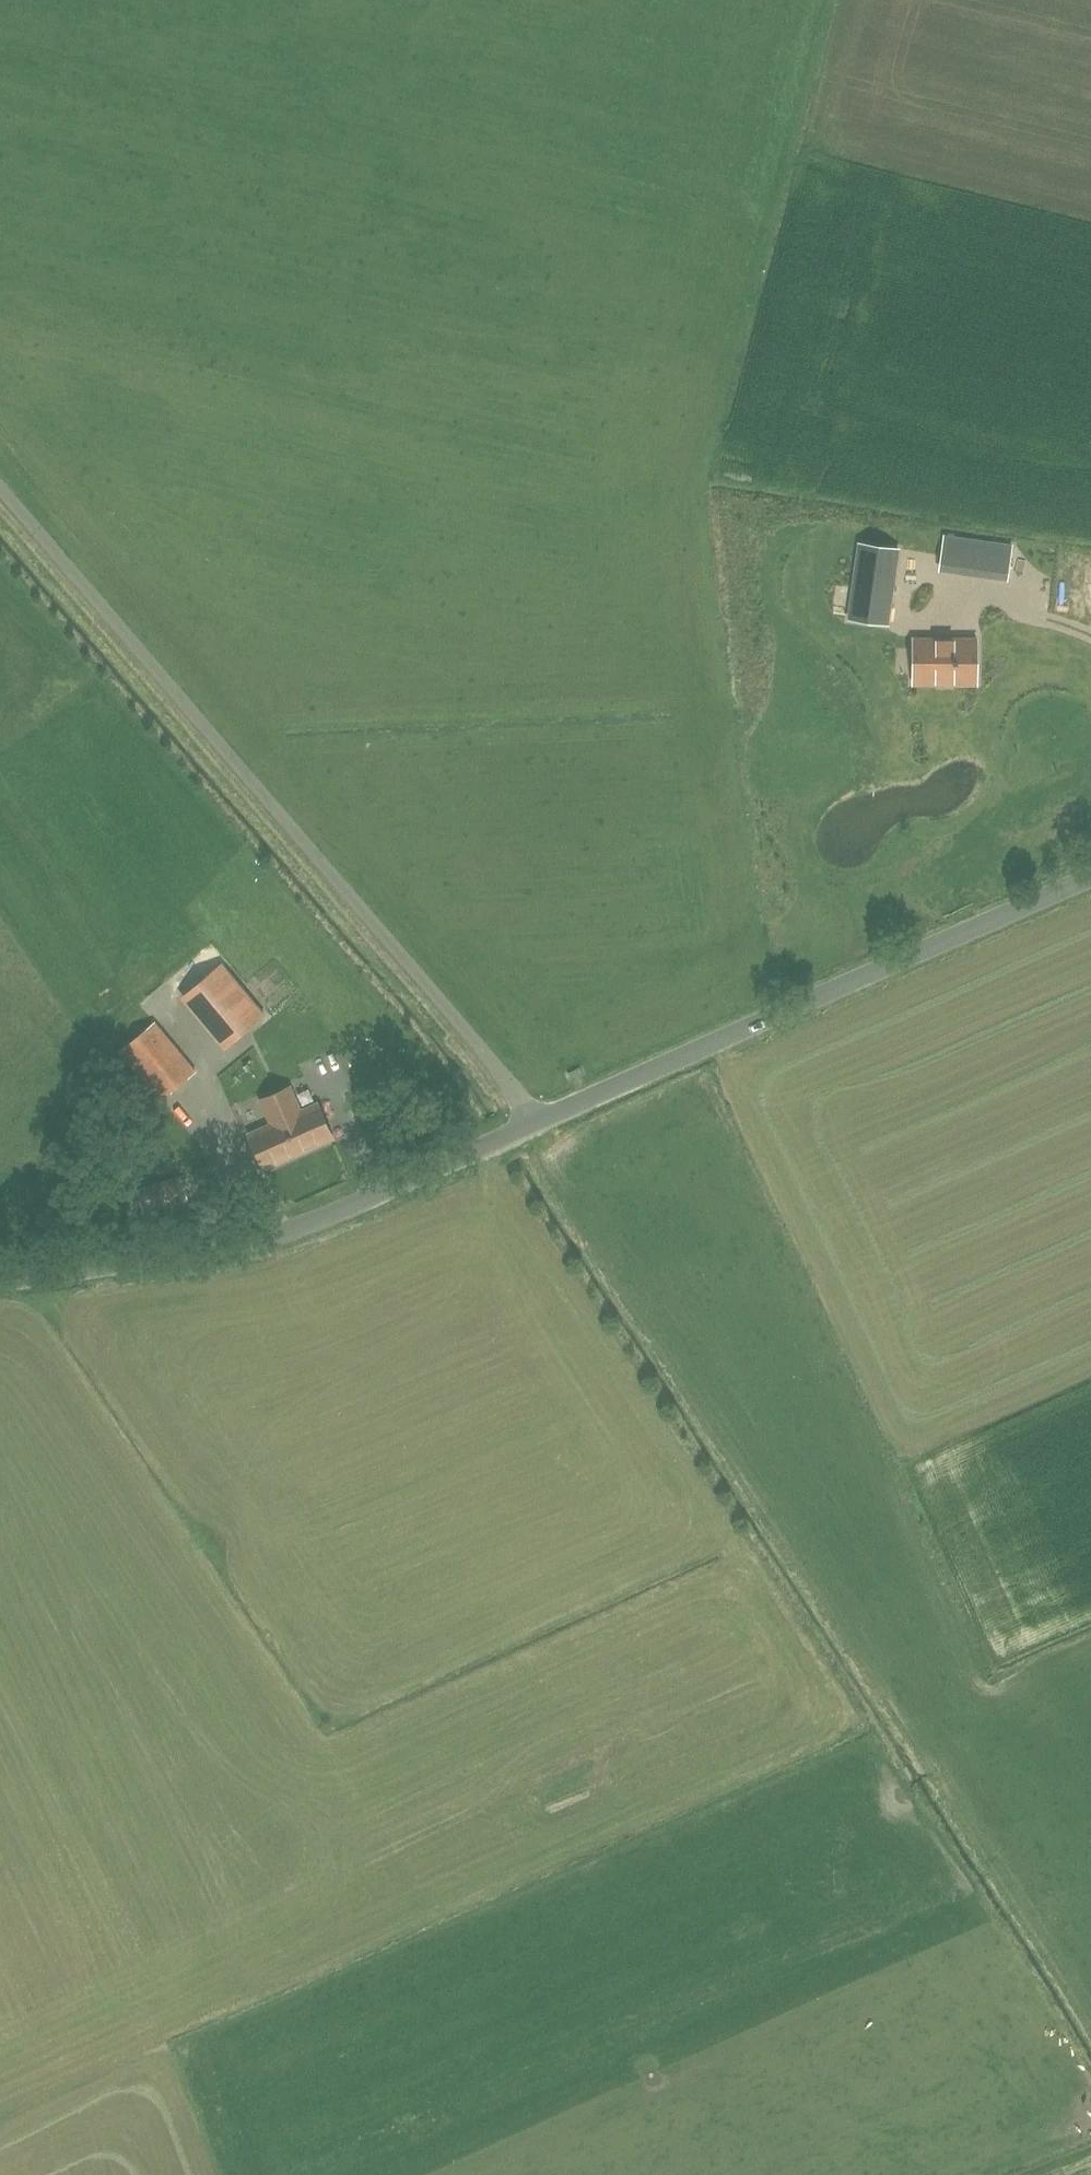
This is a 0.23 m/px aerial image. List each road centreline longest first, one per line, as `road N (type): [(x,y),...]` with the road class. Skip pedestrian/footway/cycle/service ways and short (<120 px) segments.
road 1 (unclassified): [(532,1125),(0,498)]
road 2 (tertiary): [(532,1125),(1090,878)]
road 3 (tertiary): [(0,1281),(293,1232),(532,1125)]

